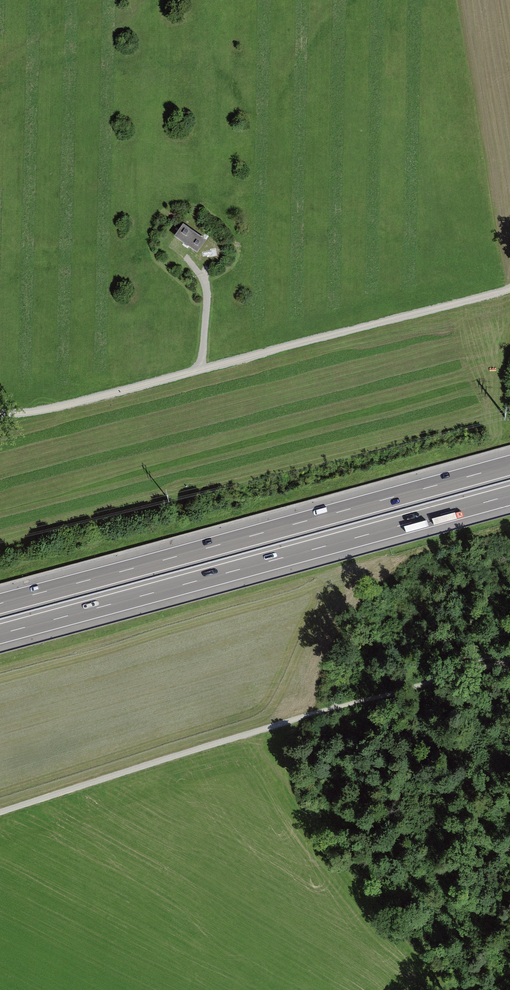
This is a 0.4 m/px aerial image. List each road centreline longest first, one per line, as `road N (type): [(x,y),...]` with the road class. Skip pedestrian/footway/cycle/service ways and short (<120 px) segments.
road 1 (track): [(0,813),(244,735),(509,664)]
road 2 (motorway): [(509,465),(0,603)]
road 3 (motorway): [(0,634),(509,496)]
road 4 (track): [(509,289),(44,410),(0,413)]
road 5 (track): [(244,735),(432,958),(509,976)]
road 6 (track): [(201,370),(206,288),(177,245)]

